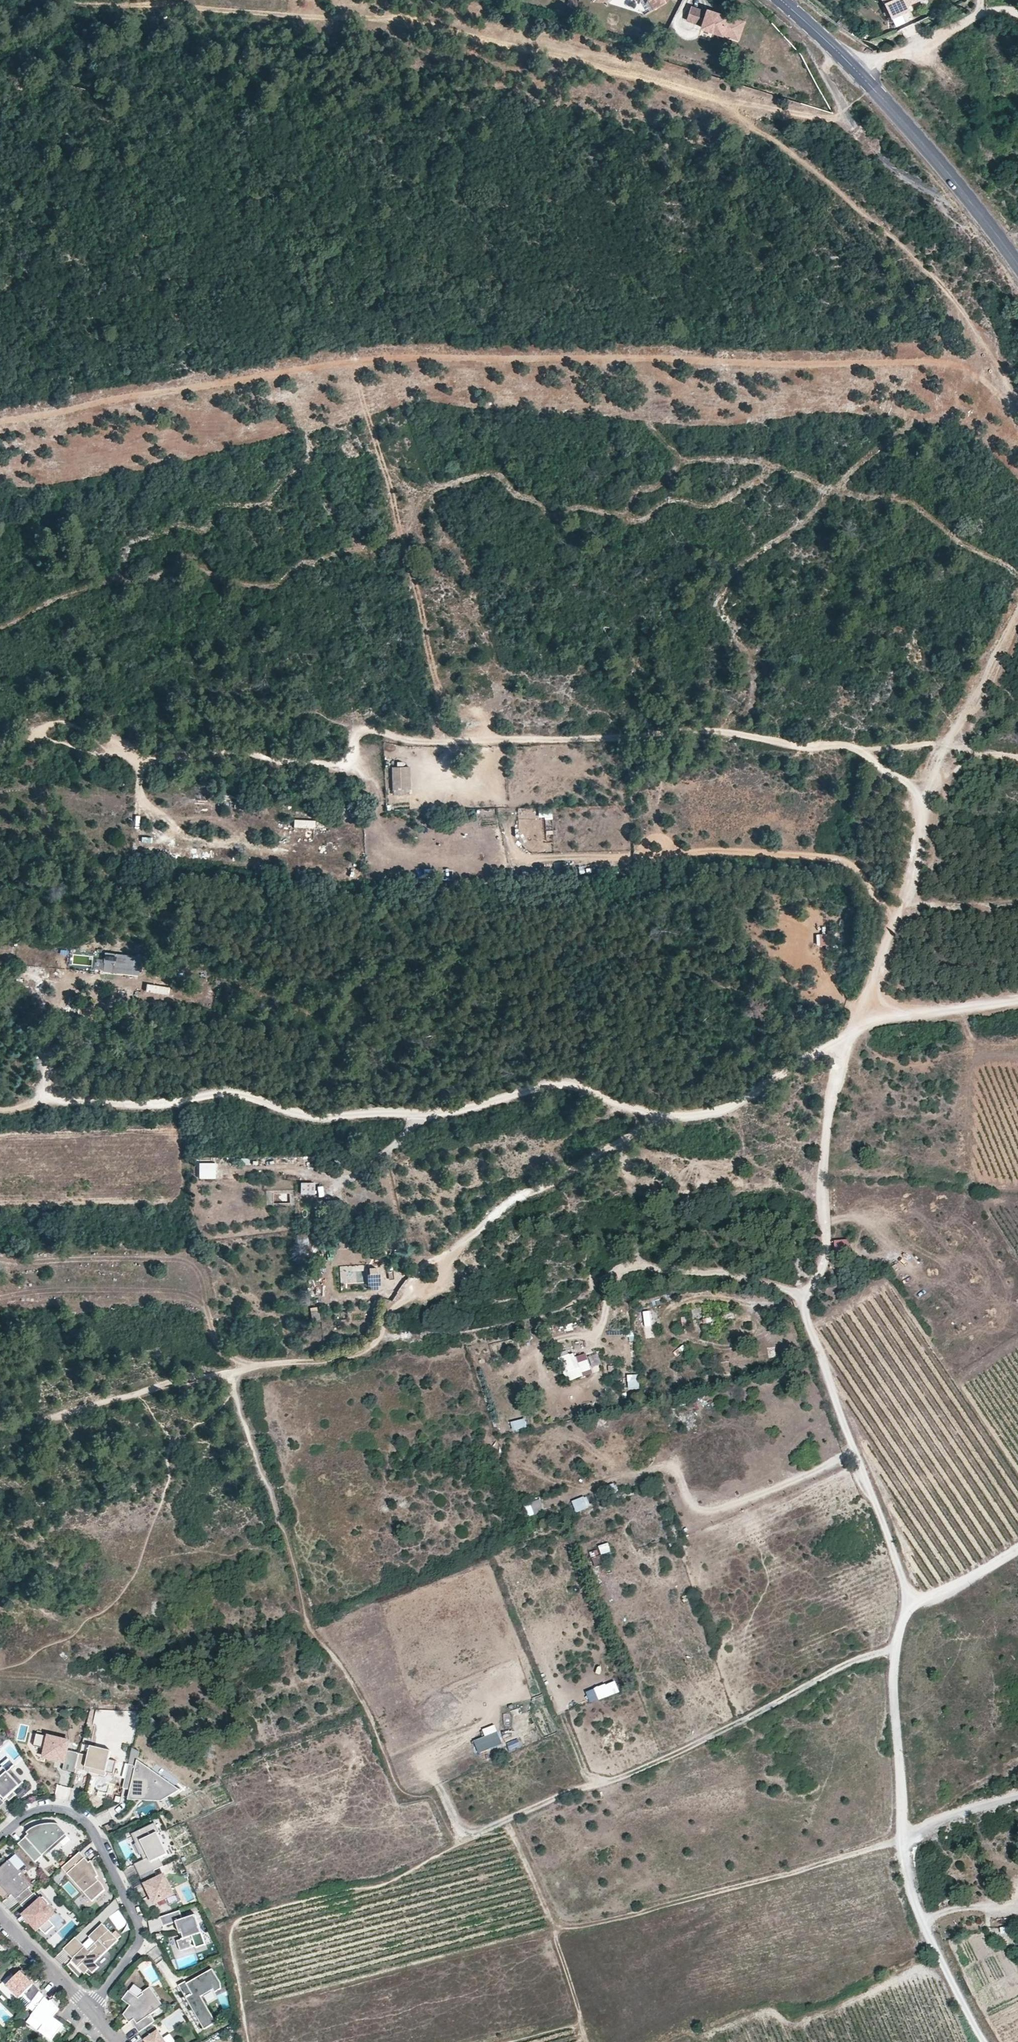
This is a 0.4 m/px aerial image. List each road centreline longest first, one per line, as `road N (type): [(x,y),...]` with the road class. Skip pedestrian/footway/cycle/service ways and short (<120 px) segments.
road 1 (track): [(1017,617),(932,771),(910,888),(847,1038),(820,1194),(823,1272),(802,1296),(913,1606)]
road 2 (track): [(230,1375),(255,1469),(289,1525),(314,1631),(384,1733),(397,1776),(446,1801),(472,1838),(623,1778),(869,1654),(895,1650)]
road 3 (track): [(230,1375),(366,1353),(437,1261),(525,1195),(660,1115),(733,1107),(883,1018),(1017,1000)]
road 4 (track): [(349,361),(934,362),(992,385),(1017,414)]
road 5 (track): [(50,1099),(173,1104),(232,1089),(313,1116),(450,1110),(557,1083),(660,1115)]
road 6 (track): [(1017,1550),(913,1606),(895,1650),(906,1866),(941,1964),(984,2041)]
road 7 (track): [(551,1926),(601,1922),(822,1864),(1017,1800)]
road 8 (track): [(379,1338),(493,1329),(568,1310),(636,1266),(756,1279),(802,1296)]
road 9 (tertiary): [(1017,266),(856,69),(780,0)]
road 10 (track): [(0,422),(349,361)]
road 11 (residential): [(0,1836),(41,1808),(74,1813),(95,1831),(141,1935),(90,2009)]
road 12 (track): [(0,1425),(230,1375)]
road 13 (track): [(979,0),(856,69)]
road 14 (residential): [(0,1914),(90,2009)]

